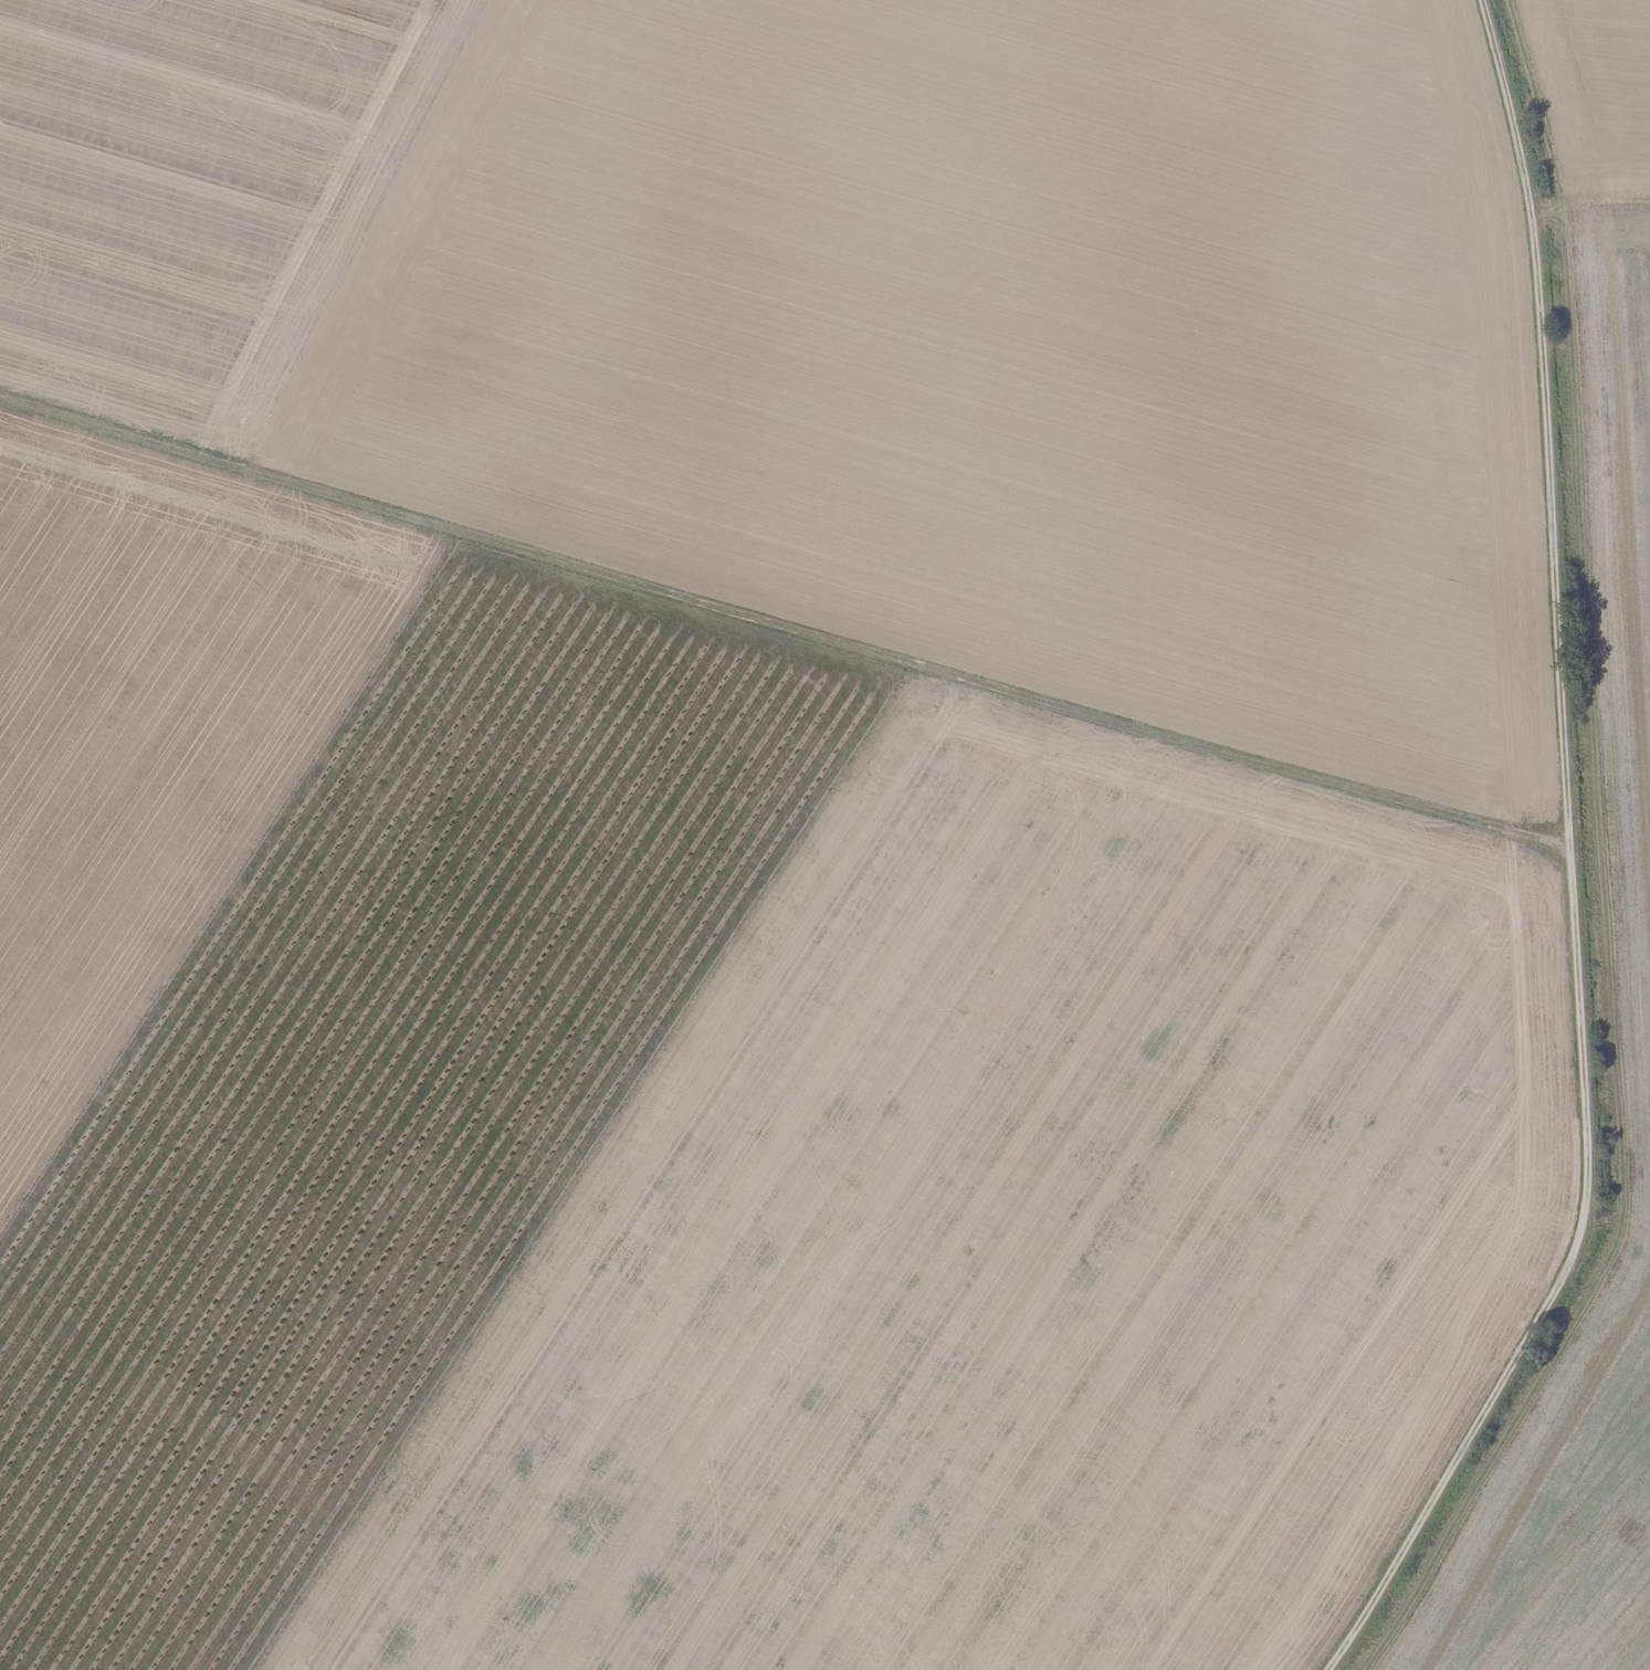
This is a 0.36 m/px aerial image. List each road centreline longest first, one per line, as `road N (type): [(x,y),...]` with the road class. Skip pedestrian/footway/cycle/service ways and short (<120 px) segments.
road 1 (track): [(1486,0),(1525,153),(1538,244),(1593,1163),(1590,1214),(1560,1290),(1332,1669)]
road 2 (track): [(0,399),(1575,853)]

